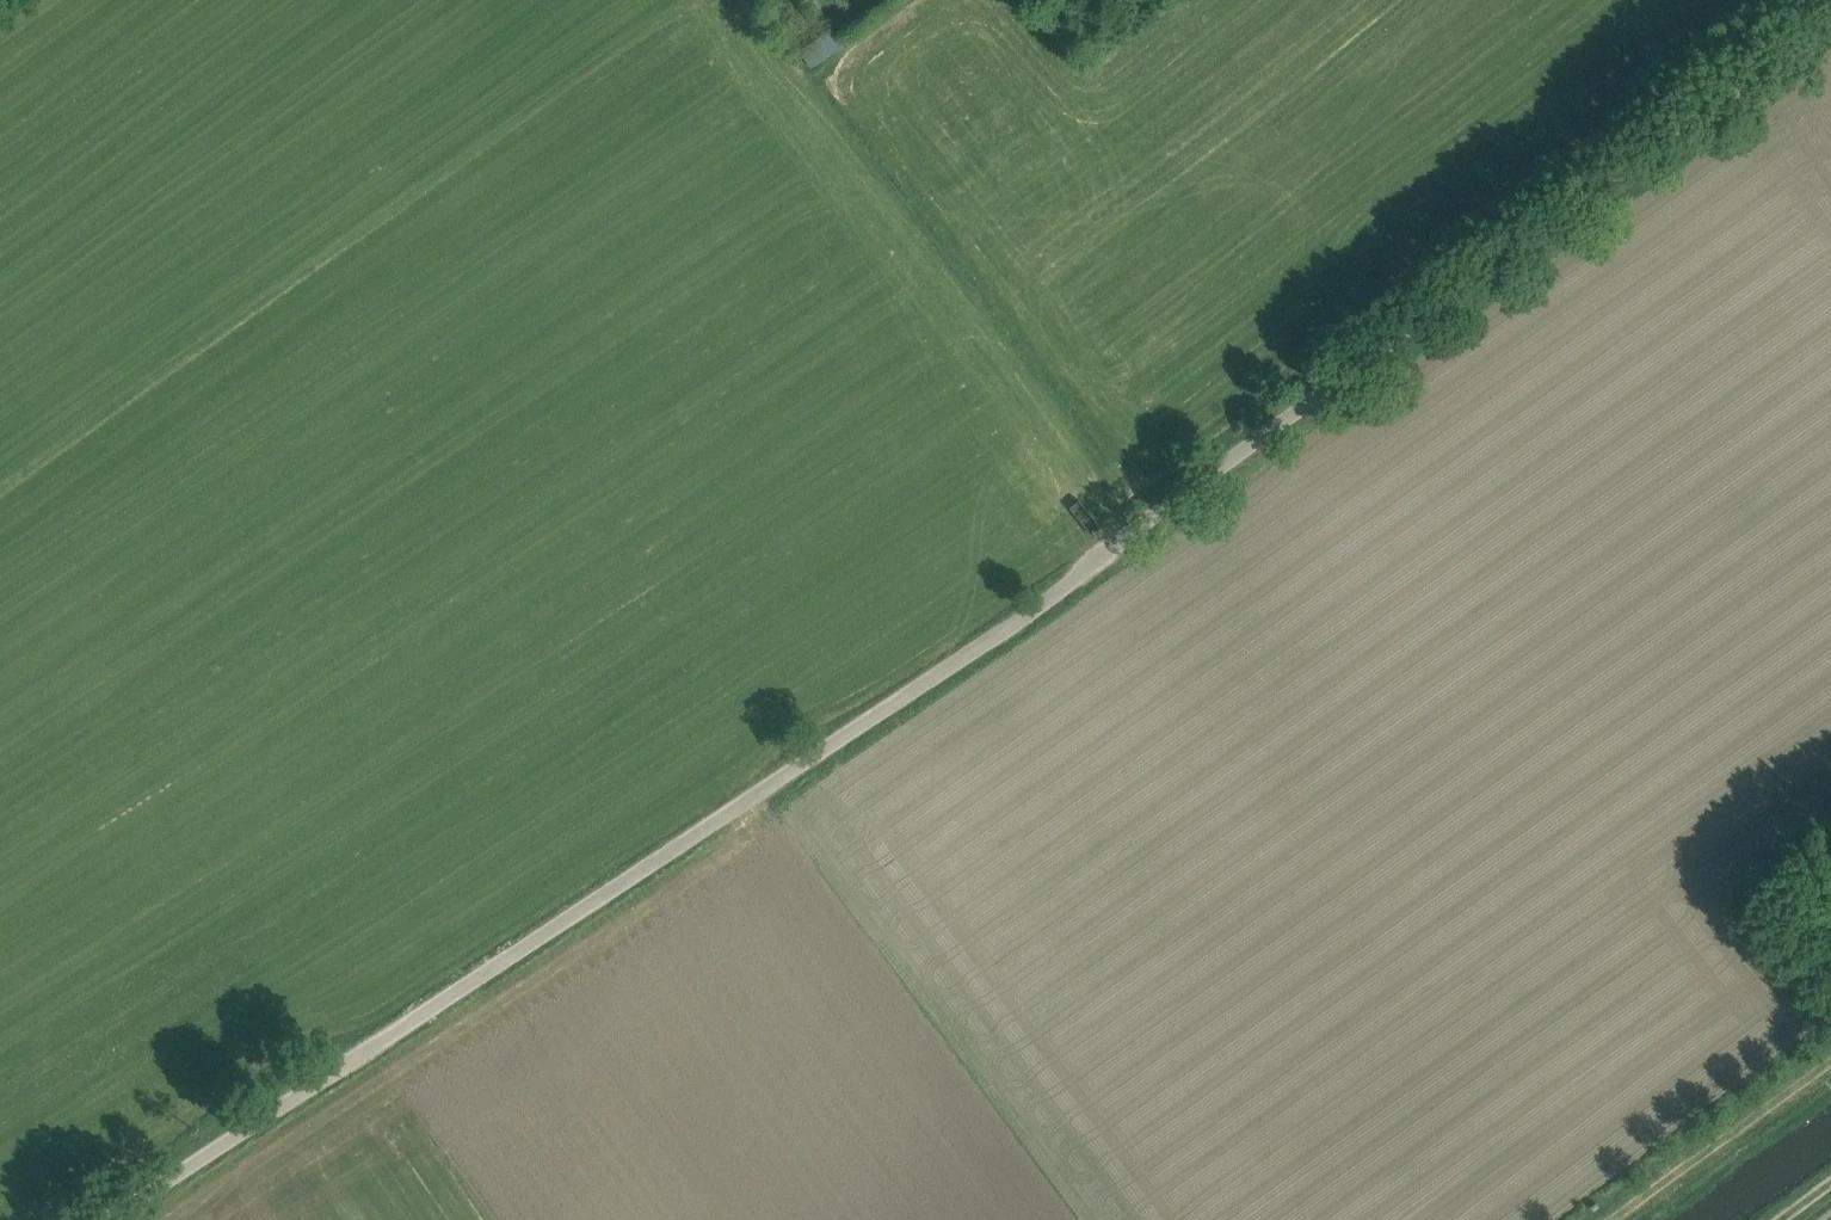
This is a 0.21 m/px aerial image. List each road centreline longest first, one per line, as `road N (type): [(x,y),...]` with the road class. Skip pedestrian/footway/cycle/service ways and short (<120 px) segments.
road 1 (unclassified): [(100,1219),(1016,618),(1101,537),(1830,5)]
road 2 (track): [(1631,1219),(1830,1072)]

